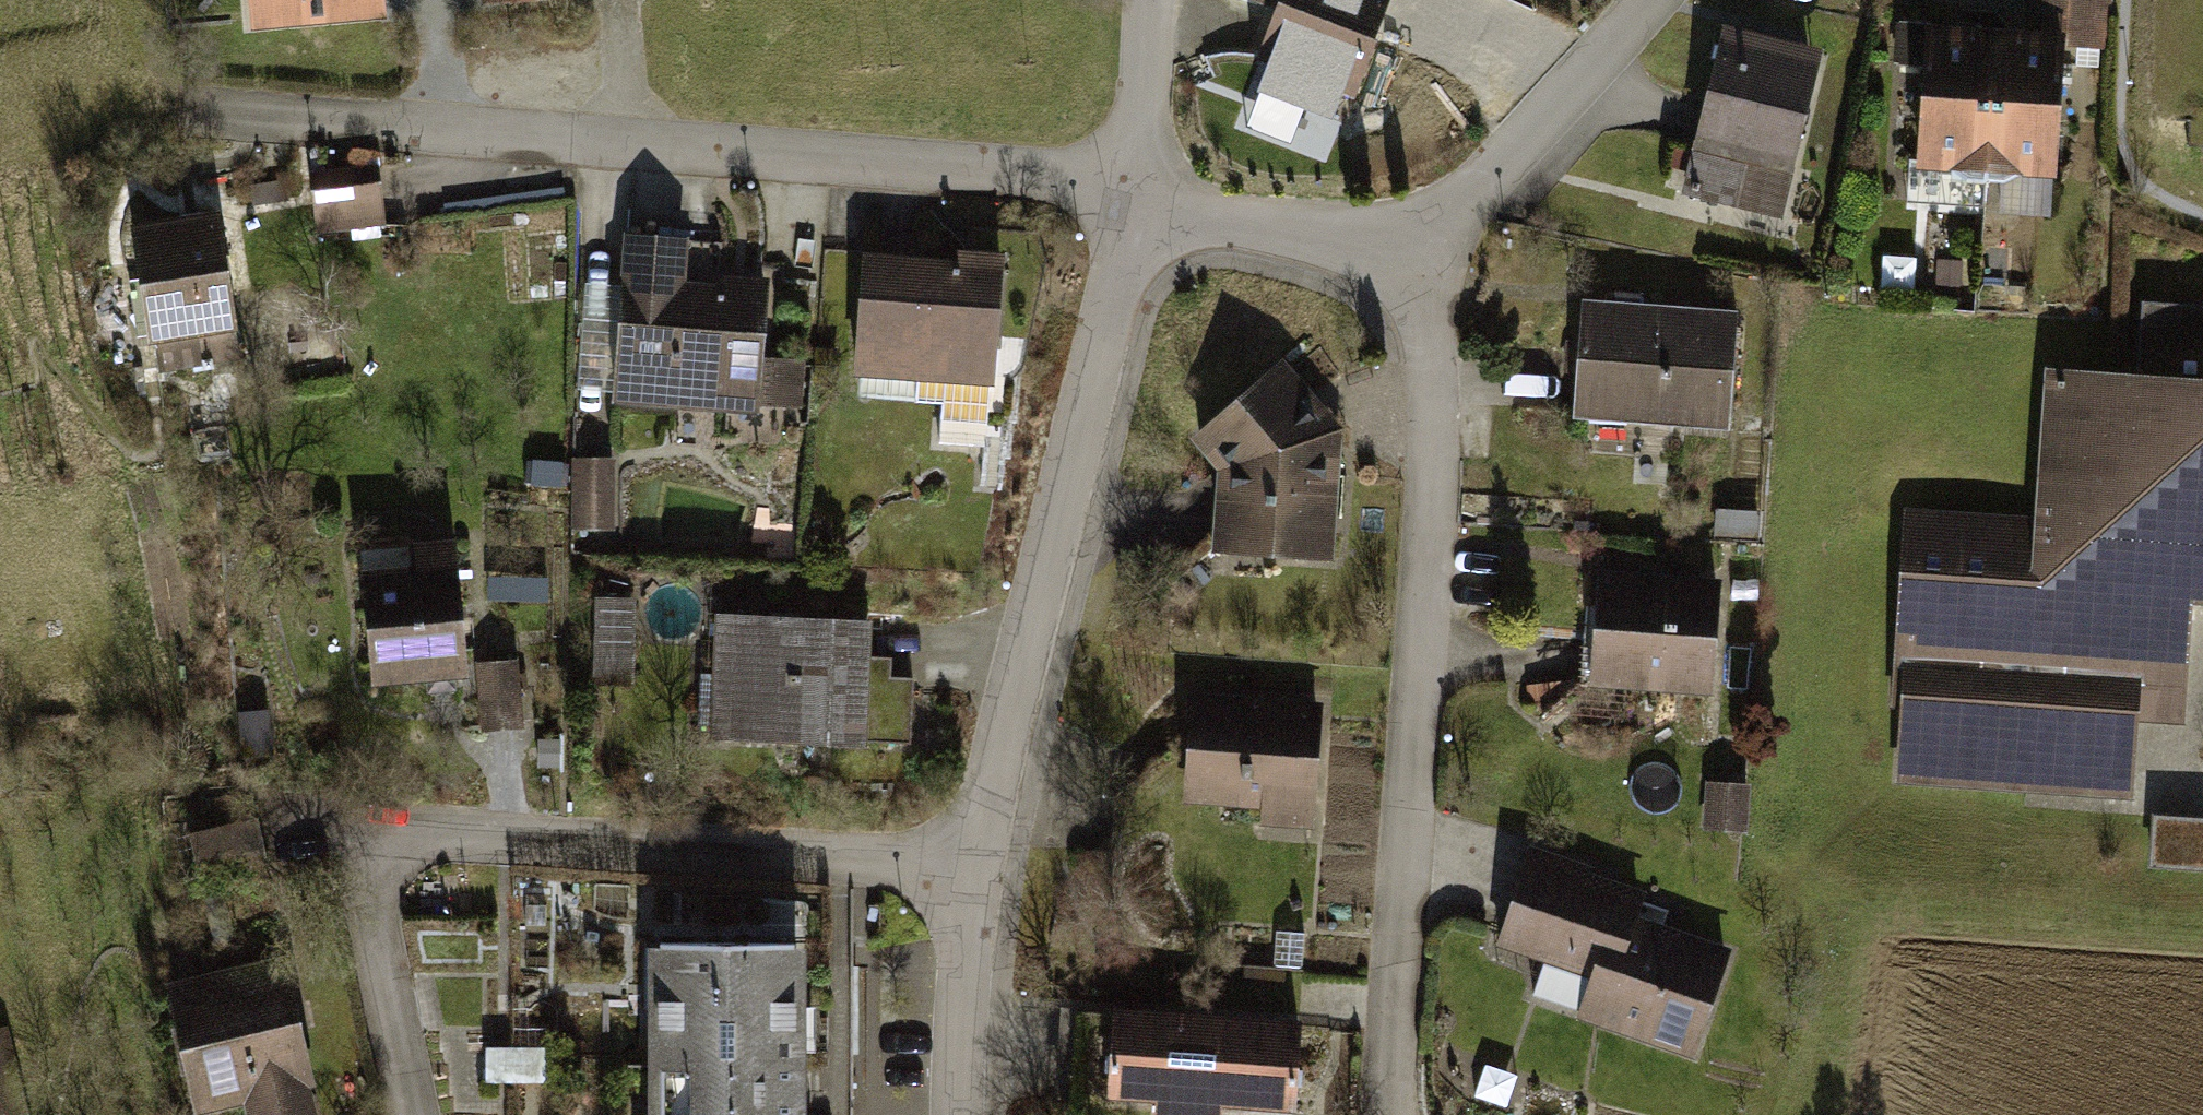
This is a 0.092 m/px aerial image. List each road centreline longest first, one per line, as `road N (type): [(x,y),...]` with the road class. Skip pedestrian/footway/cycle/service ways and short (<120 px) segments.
road 1 (residential): [(174,113),(1143,201)]
road 2 (residential): [(410,1114),(357,837),(982,876)]
road 3 (residential): [(1389,1114),(1383,1067),(1432,265)]
road 4 (residential): [(1143,201),(982,876)]
road 5 (residential): [(1432,265),(1663,0)]
road 6 (residential): [(1143,201),(1432,265)]
road 7 (residential): [(982,876),(972,1114)]
road 8 (residential): [(1172,0),(1143,201)]

